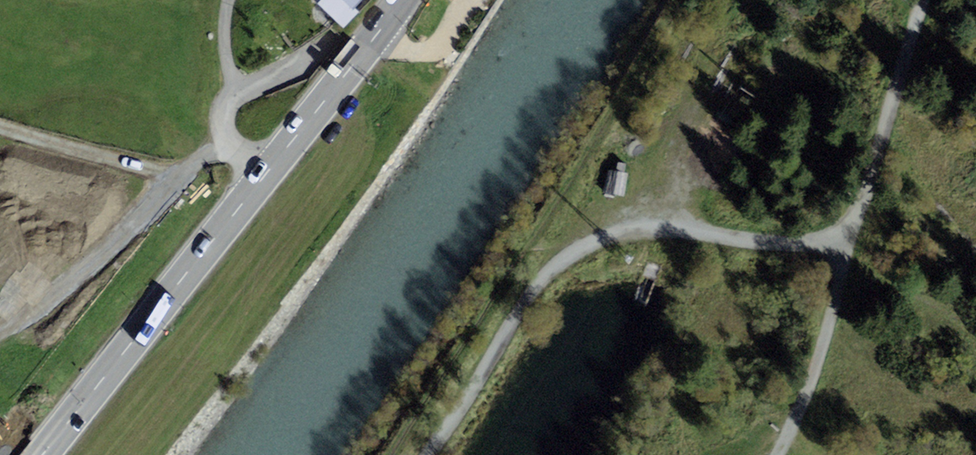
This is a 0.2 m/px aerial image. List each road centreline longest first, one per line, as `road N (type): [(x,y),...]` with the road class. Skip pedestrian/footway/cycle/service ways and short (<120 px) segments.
road 1 (primary): [(402,0),(43,454)]
road 2 (track): [(851,236),(794,244),(657,230),(593,242),(537,284),(427,454)]
road 3 (track): [(229,147),(196,164),(115,242),(0,330)]
road 4 (track): [(924,0),(851,236)]
road 5 (track): [(851,236),(806,394),(779,454)]
road 6 (track): [(196,164),(148,169),(0,128)]

